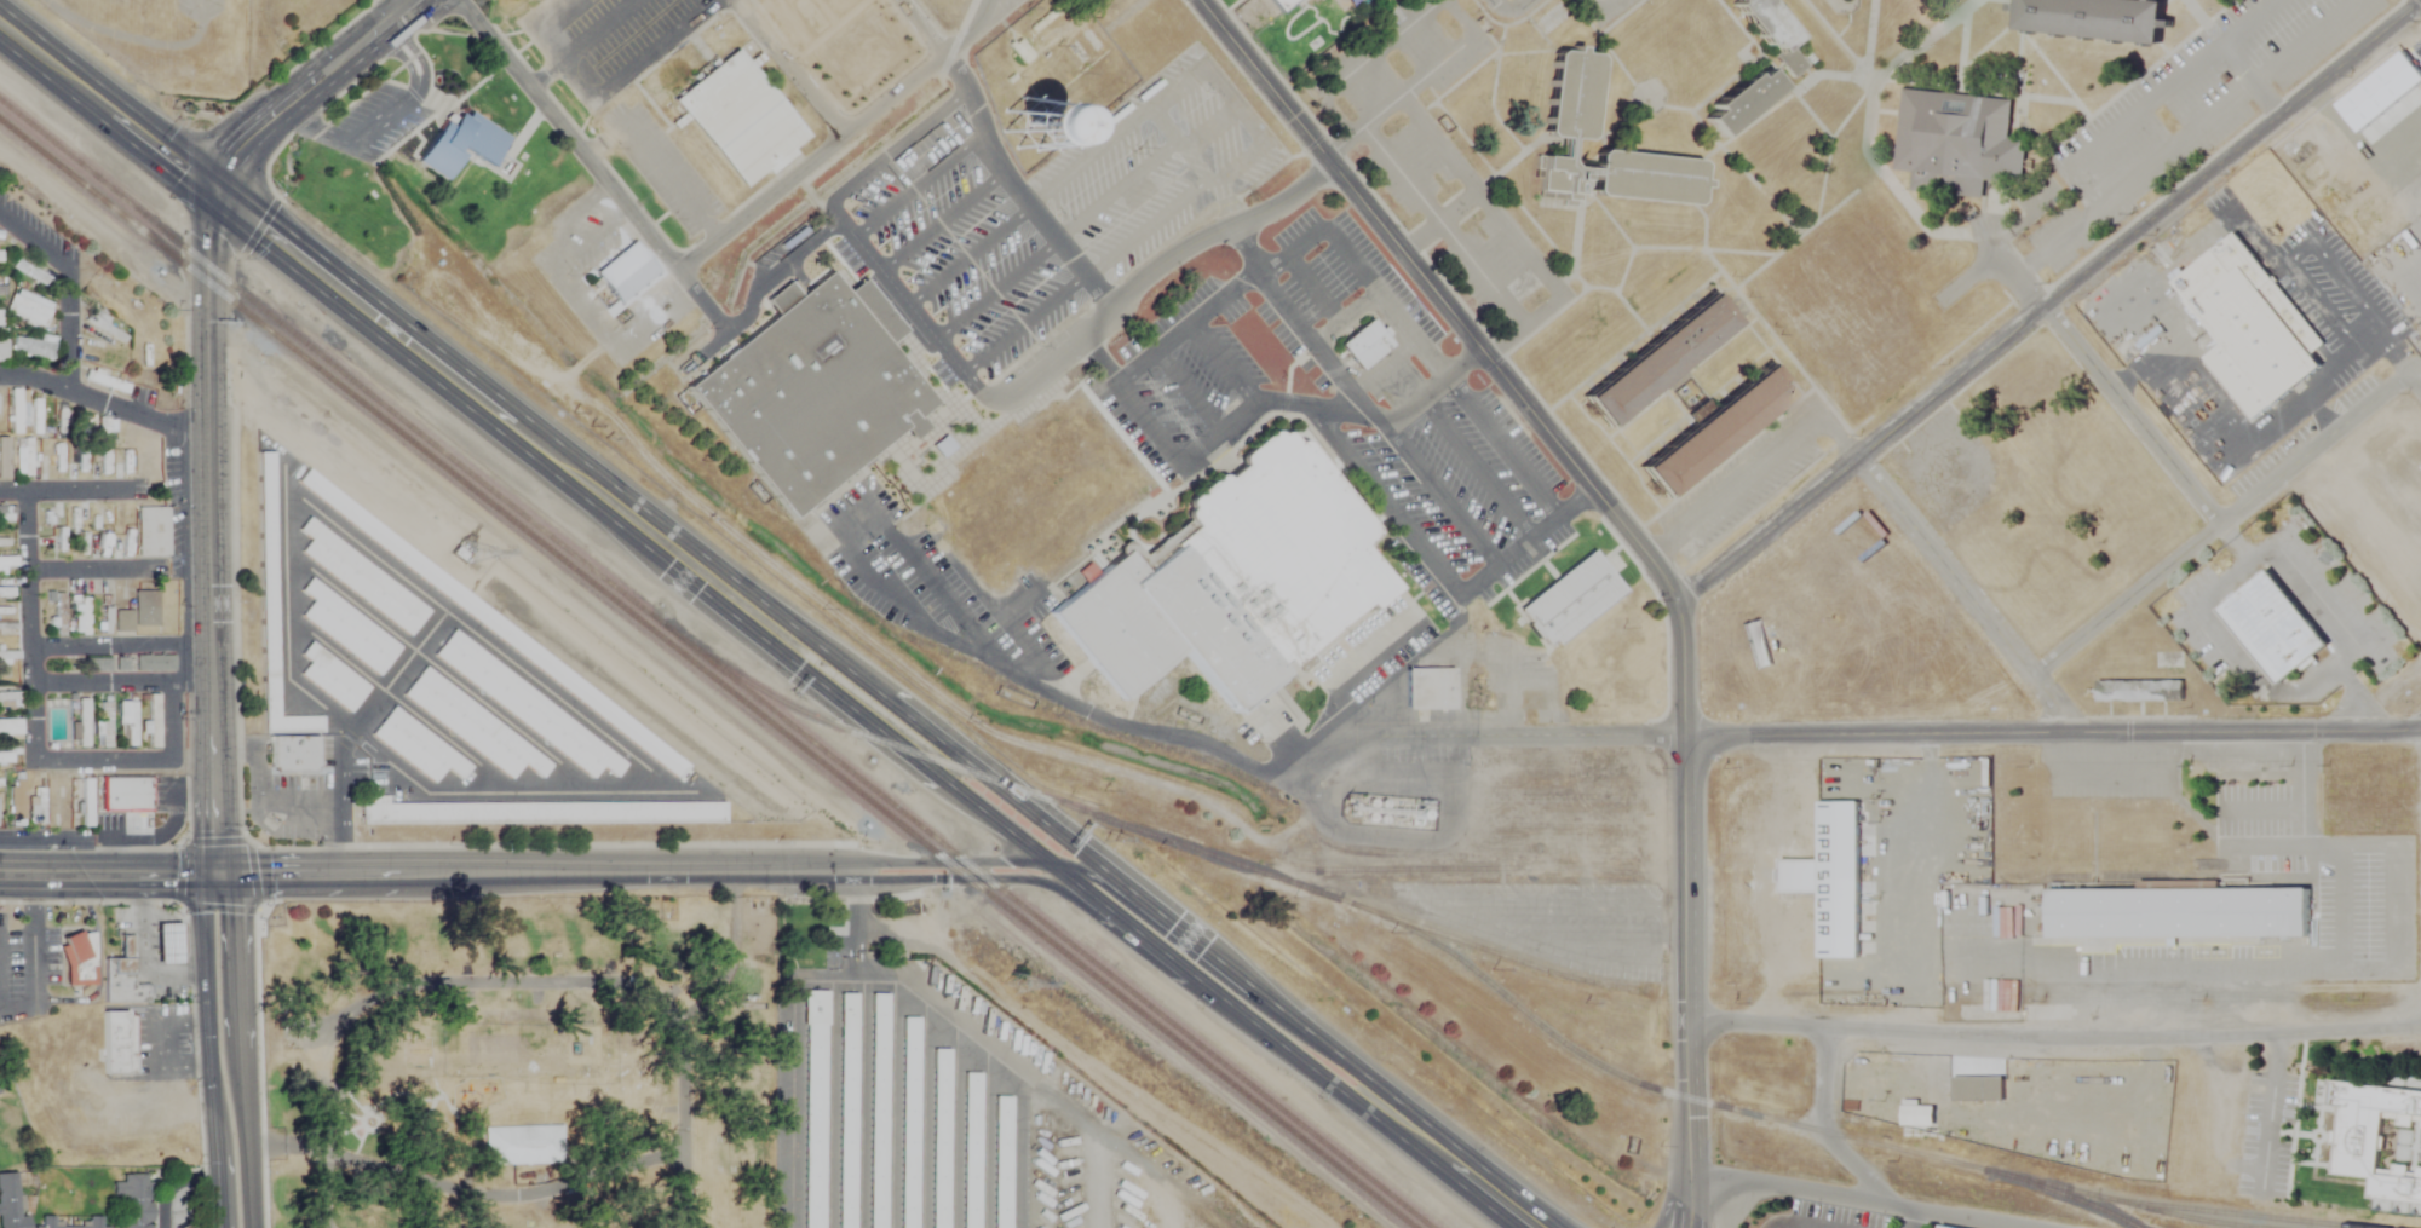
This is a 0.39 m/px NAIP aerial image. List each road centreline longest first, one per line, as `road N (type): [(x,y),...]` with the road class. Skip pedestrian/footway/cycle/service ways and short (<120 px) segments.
road 1 (residential): [(861,567),(920,616),(1081,713),(1300,782),(1379,737),(2420,730)]
road 2 (primary): [(1474,1178),(1456,1145),(1140,895),(592,467),(537,427),(502,416)]
road 3 (primary): [(502,416),(525,450),(989,814),(1438,1166),(1474,1178)]
road 4 (residential): [(1675,605),(2420,1)]
road 5 (residential): [(677,271),(729,335),(743,323),(758,282),(816,238),(844,234),(978,393),(1007,399),(1149,272),(1278,206),(1332,166)]
road 6 (residential): [(1675,605),(1651,564),(1197,0)]
road 7 (track): [(2420,1031),(2055,1039),(1684,1019)]
road 8 (secondary): [(215,872),(202,281),(212,189)]
road 9 (primary): [(0,25),(502,416)]
road 10 (residential): [(1688,1227),(1675,605)]
road 11 (secondary): [(215,872),(737,871)]
road 12 (residential): [(2030,675),(2406,373)]
road 13 (residential): [(25,491),(34,755),(169,756),(169,685)]
road 14 (residential): [(987,0),(971,34),(677,271)]
road 15 (secondary): [(215,872),(203,917),(220,1227)]
road 16 (residential): [(2077,733),(1856,459)]
road 17 (residential): [(455,0),(677,271)]
road 18 (secondary): [(252,1227),(232,917)]
road 19 (secondary): [(1140,895),(1091,870),(1034,859),(855,860),(844,870)]
road 20 (residential): [(943,57),(972,98),(995,162),(1111,310)]
road 21 (secondary): [(844,870),(857,878),(1045,877),(1133,926)]
road 22 (residential): [(212,189),(263,122),(417,0)]
road 23 (residential): [(2043,307),(2219,524)]
road 24 (residential): [(0,374),(30,375),(206,437)]
road 25 (residential): [(0,218),(68,265),(68,390)]
road 26 (track): [(1824,1028),(1824,1132),(1886,1201)]
road 27 (residential): [(30,647),(212,644)]
road 28 (residential): [(31,685),(213,685)]
road 29 (residential): [(28,569),(209,567)]
road 30 (secondary): [(0,871),(173,872)]
road 31 (residential): [(0,492),(128,491)]

